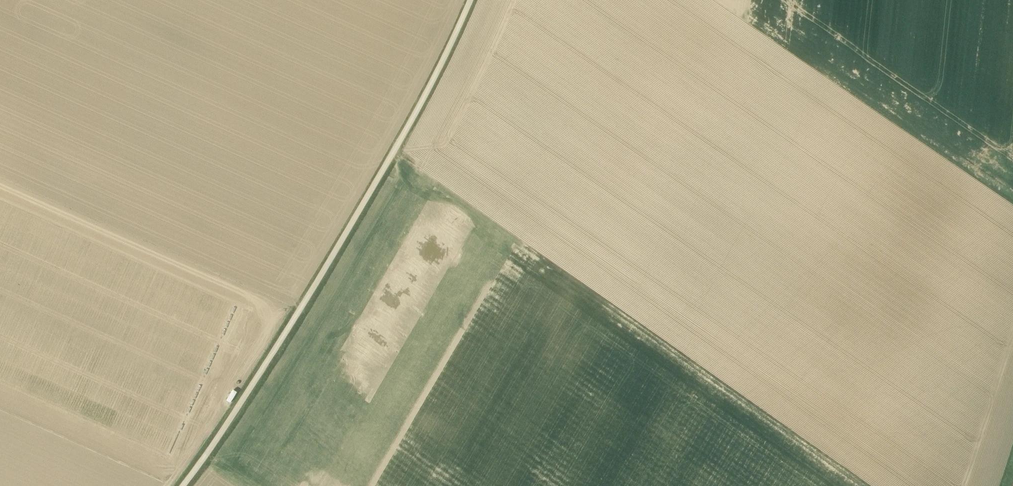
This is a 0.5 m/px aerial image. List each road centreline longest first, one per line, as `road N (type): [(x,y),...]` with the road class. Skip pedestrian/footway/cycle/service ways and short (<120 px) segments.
road 1 (unclassified): [(181,485),(333,254),(472,0)]

